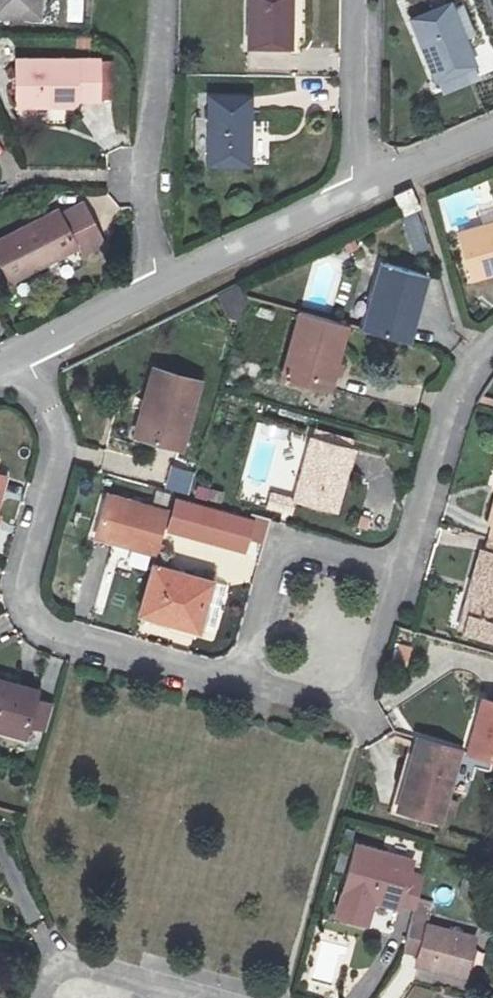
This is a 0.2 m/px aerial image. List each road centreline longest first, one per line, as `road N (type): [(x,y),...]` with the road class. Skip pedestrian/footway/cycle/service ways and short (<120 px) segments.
road 1 (residential): [(20,352),(44,441),(17,533),(19,600),(58,636),(246,671)]
road 2 (residential): [(159,286),(142,173),(161,0)]
road 3 (residential): [(246,671),(363,703),(399,568)]
road 4 (residential): [(399,568),(441,426),(492,337)]
road 5 (residential): [(399,568),(295,544),(278,555),(246,671)]
road 6 (unclassified): [(159,286),(364,189)]
road 7 (residential): [(364,189),(361,0)]
road 8 (unclassified): [(20,352),(159,286)]
road 9 (residential): [(175,985),(81,961),(65,965),(45,997)]
road 10 (unclassified): [(364,189),(492,137)]

